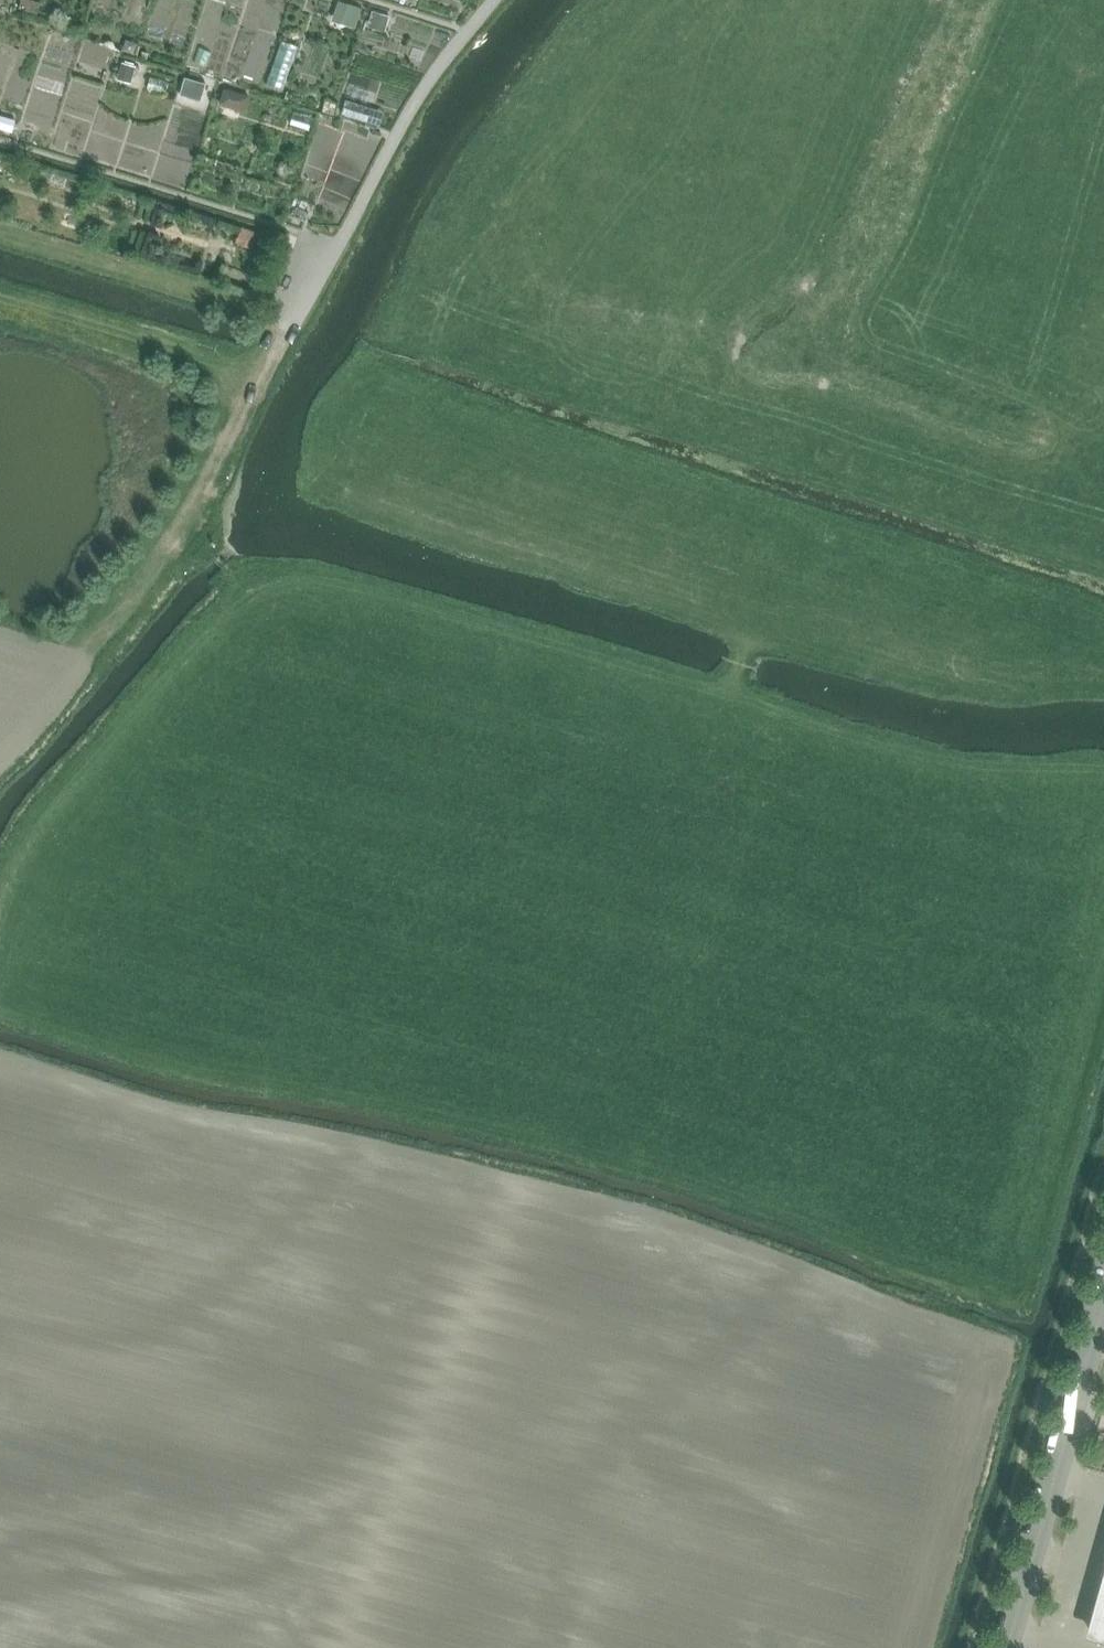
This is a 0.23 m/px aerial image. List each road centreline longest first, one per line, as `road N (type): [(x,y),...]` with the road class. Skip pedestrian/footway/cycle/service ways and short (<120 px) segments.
road 1 (unclassified): [(1008,1647),(1103,1309)]

